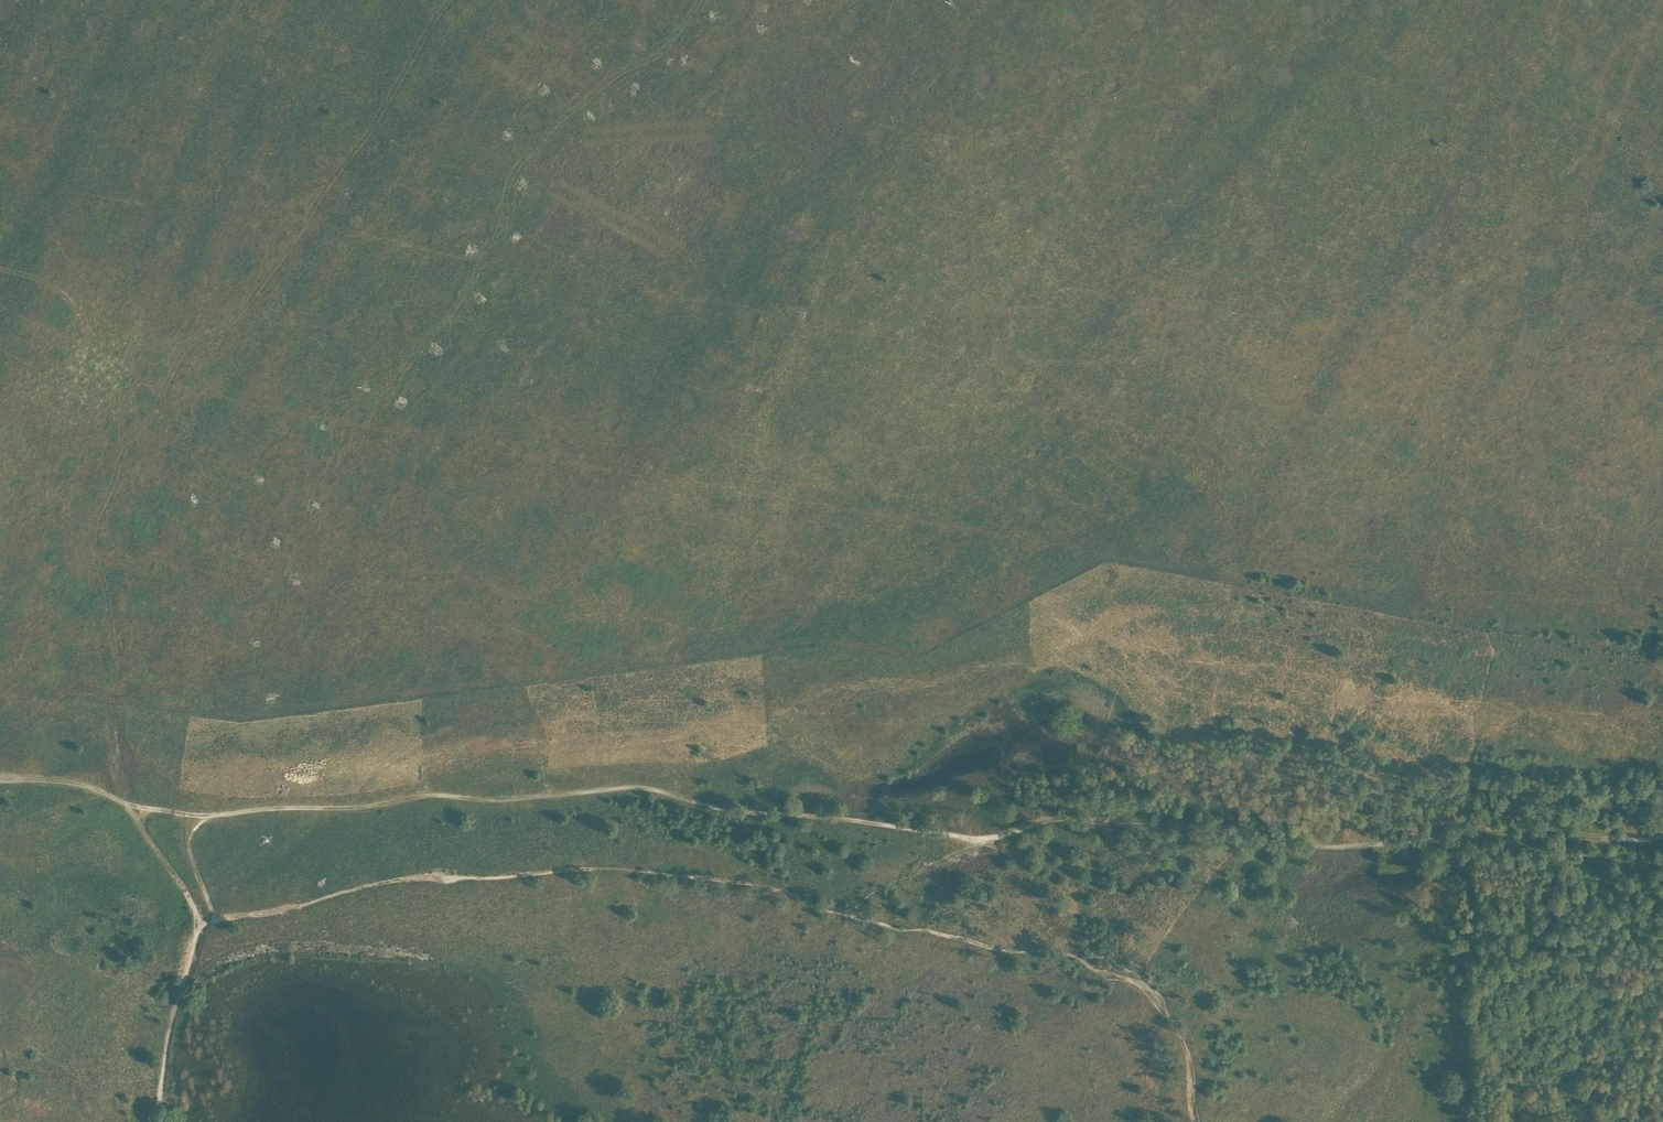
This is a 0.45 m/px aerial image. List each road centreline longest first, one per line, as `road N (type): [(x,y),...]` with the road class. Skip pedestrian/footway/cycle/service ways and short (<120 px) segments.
road 1 (track): [(210,815),(637,787),(708,805),(1006,836),(1095,813),(1330,843),(1472,832),(1662,836)]
road 2 (track): [(155,1121),(168,1038),(202,921)]
road 3 (track): [(202,921),(130,805)]
road 4 (track): [(130,805),(93,786),(0,774)]

